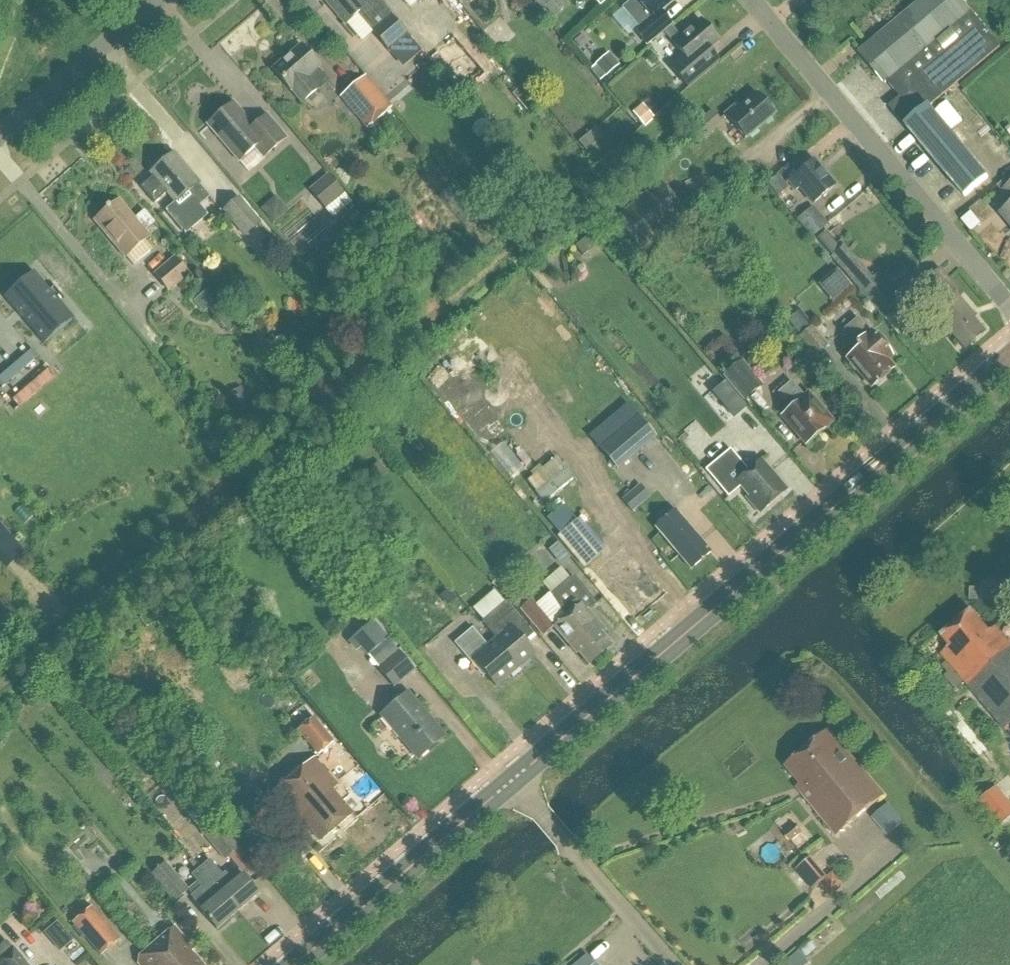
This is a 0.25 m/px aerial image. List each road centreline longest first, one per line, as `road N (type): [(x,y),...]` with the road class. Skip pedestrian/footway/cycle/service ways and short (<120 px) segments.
road 1 (tertiary): [(297,964),(1009,359)]
road 2 (residential): [(1009,309),(750,0)]
road 3 (unclassified): [(0,138),(162,0)]

